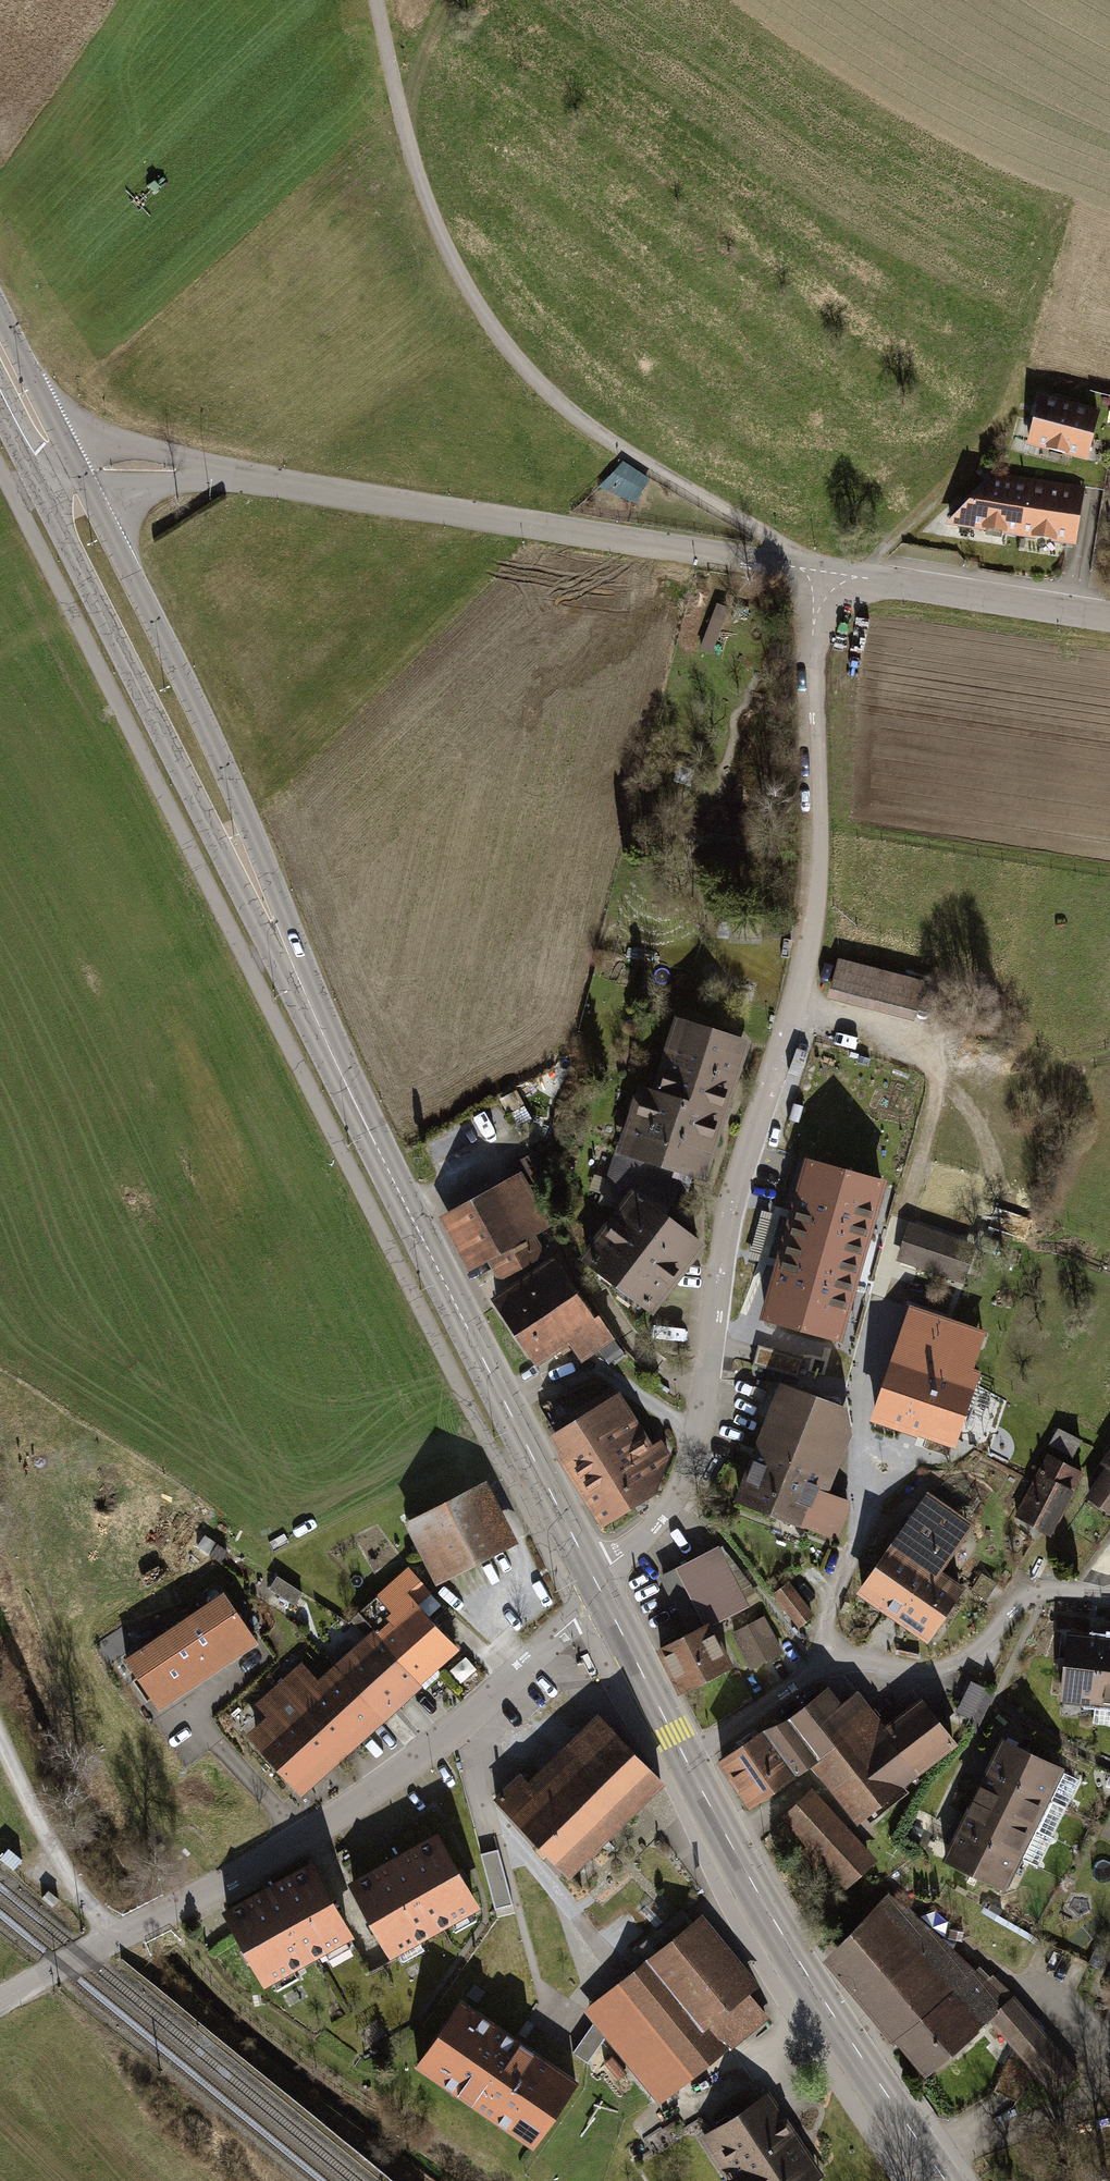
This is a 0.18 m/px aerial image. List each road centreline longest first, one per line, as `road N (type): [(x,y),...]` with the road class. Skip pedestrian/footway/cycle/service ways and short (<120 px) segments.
road 1 (residential): [(810,577),(816,846),(805,949),(739,1163),(695,1435),(668,1509),(593,1577)]
road 2 (track): [(810,577),(784,548),(577,418),(490,324),(428,203),(376,0)]
road 3 (residential): [(810,577),(171,466),(80,472)]
road 4 (residential): [(0,2002),(340,1814),(605,1602)]
road 5 (secondary): [(593,1577),(302,985)]
road 6 (secondary): [(40,487),(272,950),(302,985)]
road 7 (secondary): [(302,985),(242,808),(80,472)]
road 8 (secondary): [(942,2180),(795,1967),(684,1758)]
road 9 (residential): [(684,1758),(826,1667),(857,1661),(924,1672),(970,1660),(1018,1603),(1050,1590),(1109,1600)]
road 10 (residential): [(1109,623),(810,577)]
road 11 (track): [(855,584),(966,473),(1000,427),(1021,372)]
road 12 (secondary): [(80,472),(0,316)]
road 13 (secondary): [(684,1758),(605,1602)]

